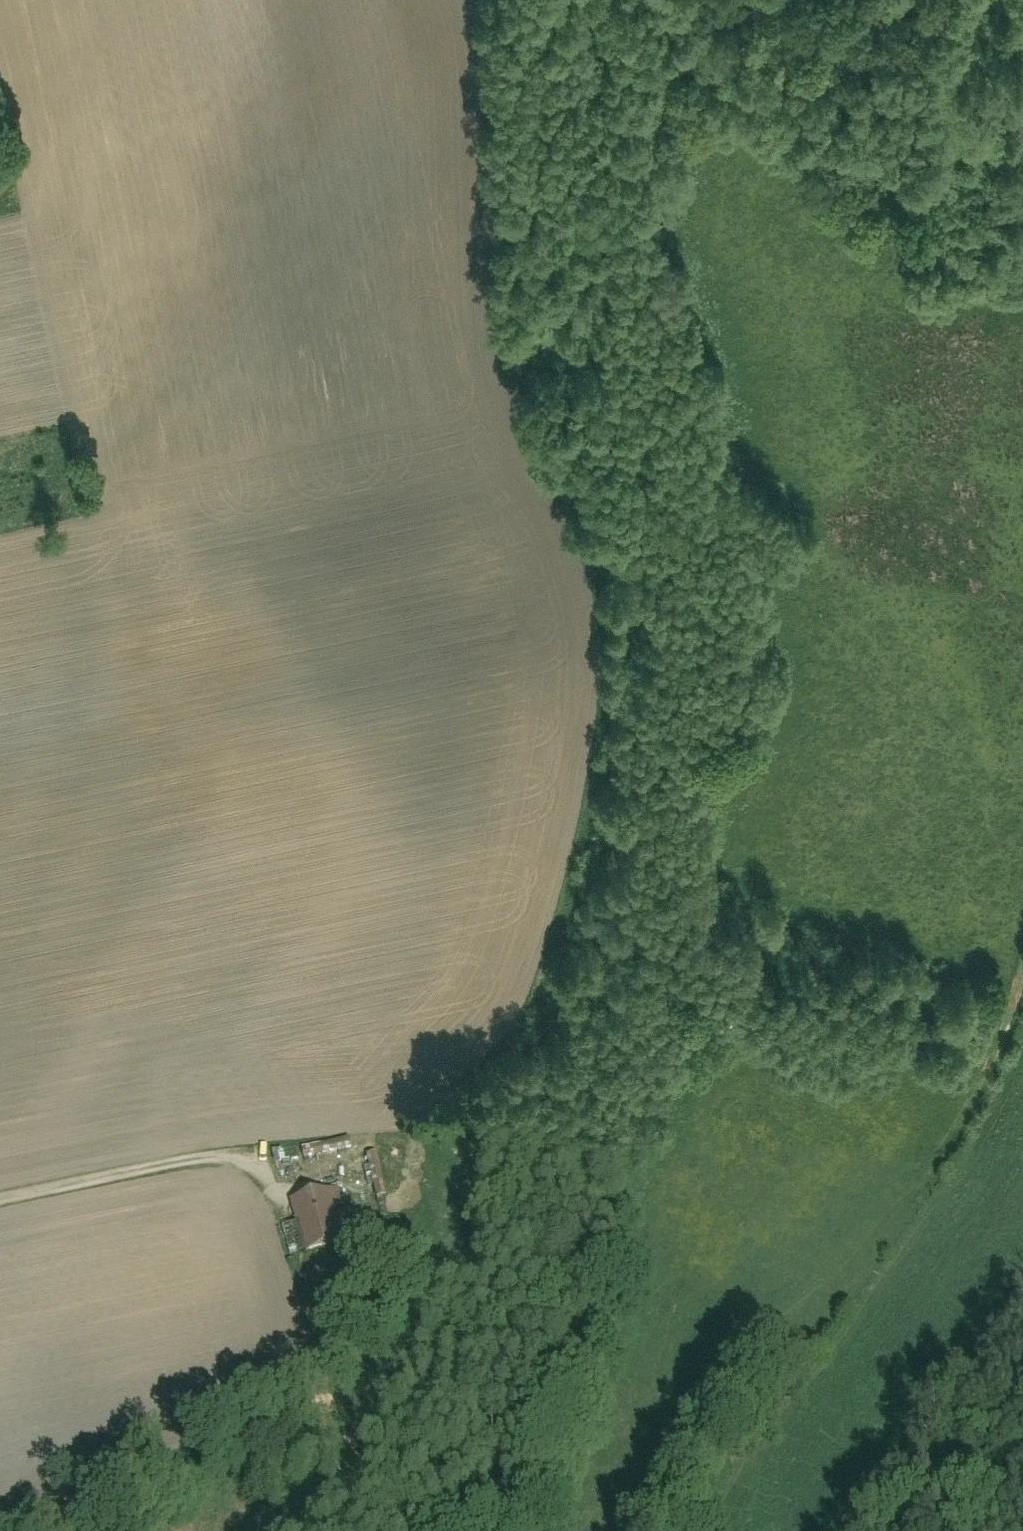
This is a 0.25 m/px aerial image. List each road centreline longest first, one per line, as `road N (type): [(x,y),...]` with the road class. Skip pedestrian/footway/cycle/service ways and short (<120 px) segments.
road 1 (track): [(0,1203),(224,1159),(273,1164),(286,1186)]

